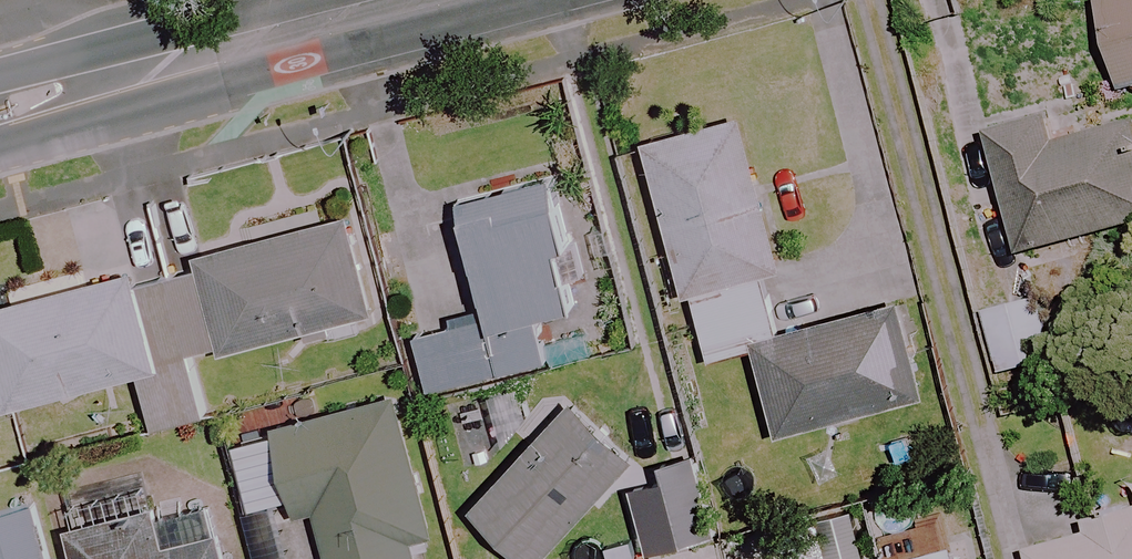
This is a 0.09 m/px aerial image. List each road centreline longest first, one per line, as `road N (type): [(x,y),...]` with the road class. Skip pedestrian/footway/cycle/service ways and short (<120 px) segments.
road 1 (secondary): [(415,0),(0,108)]

